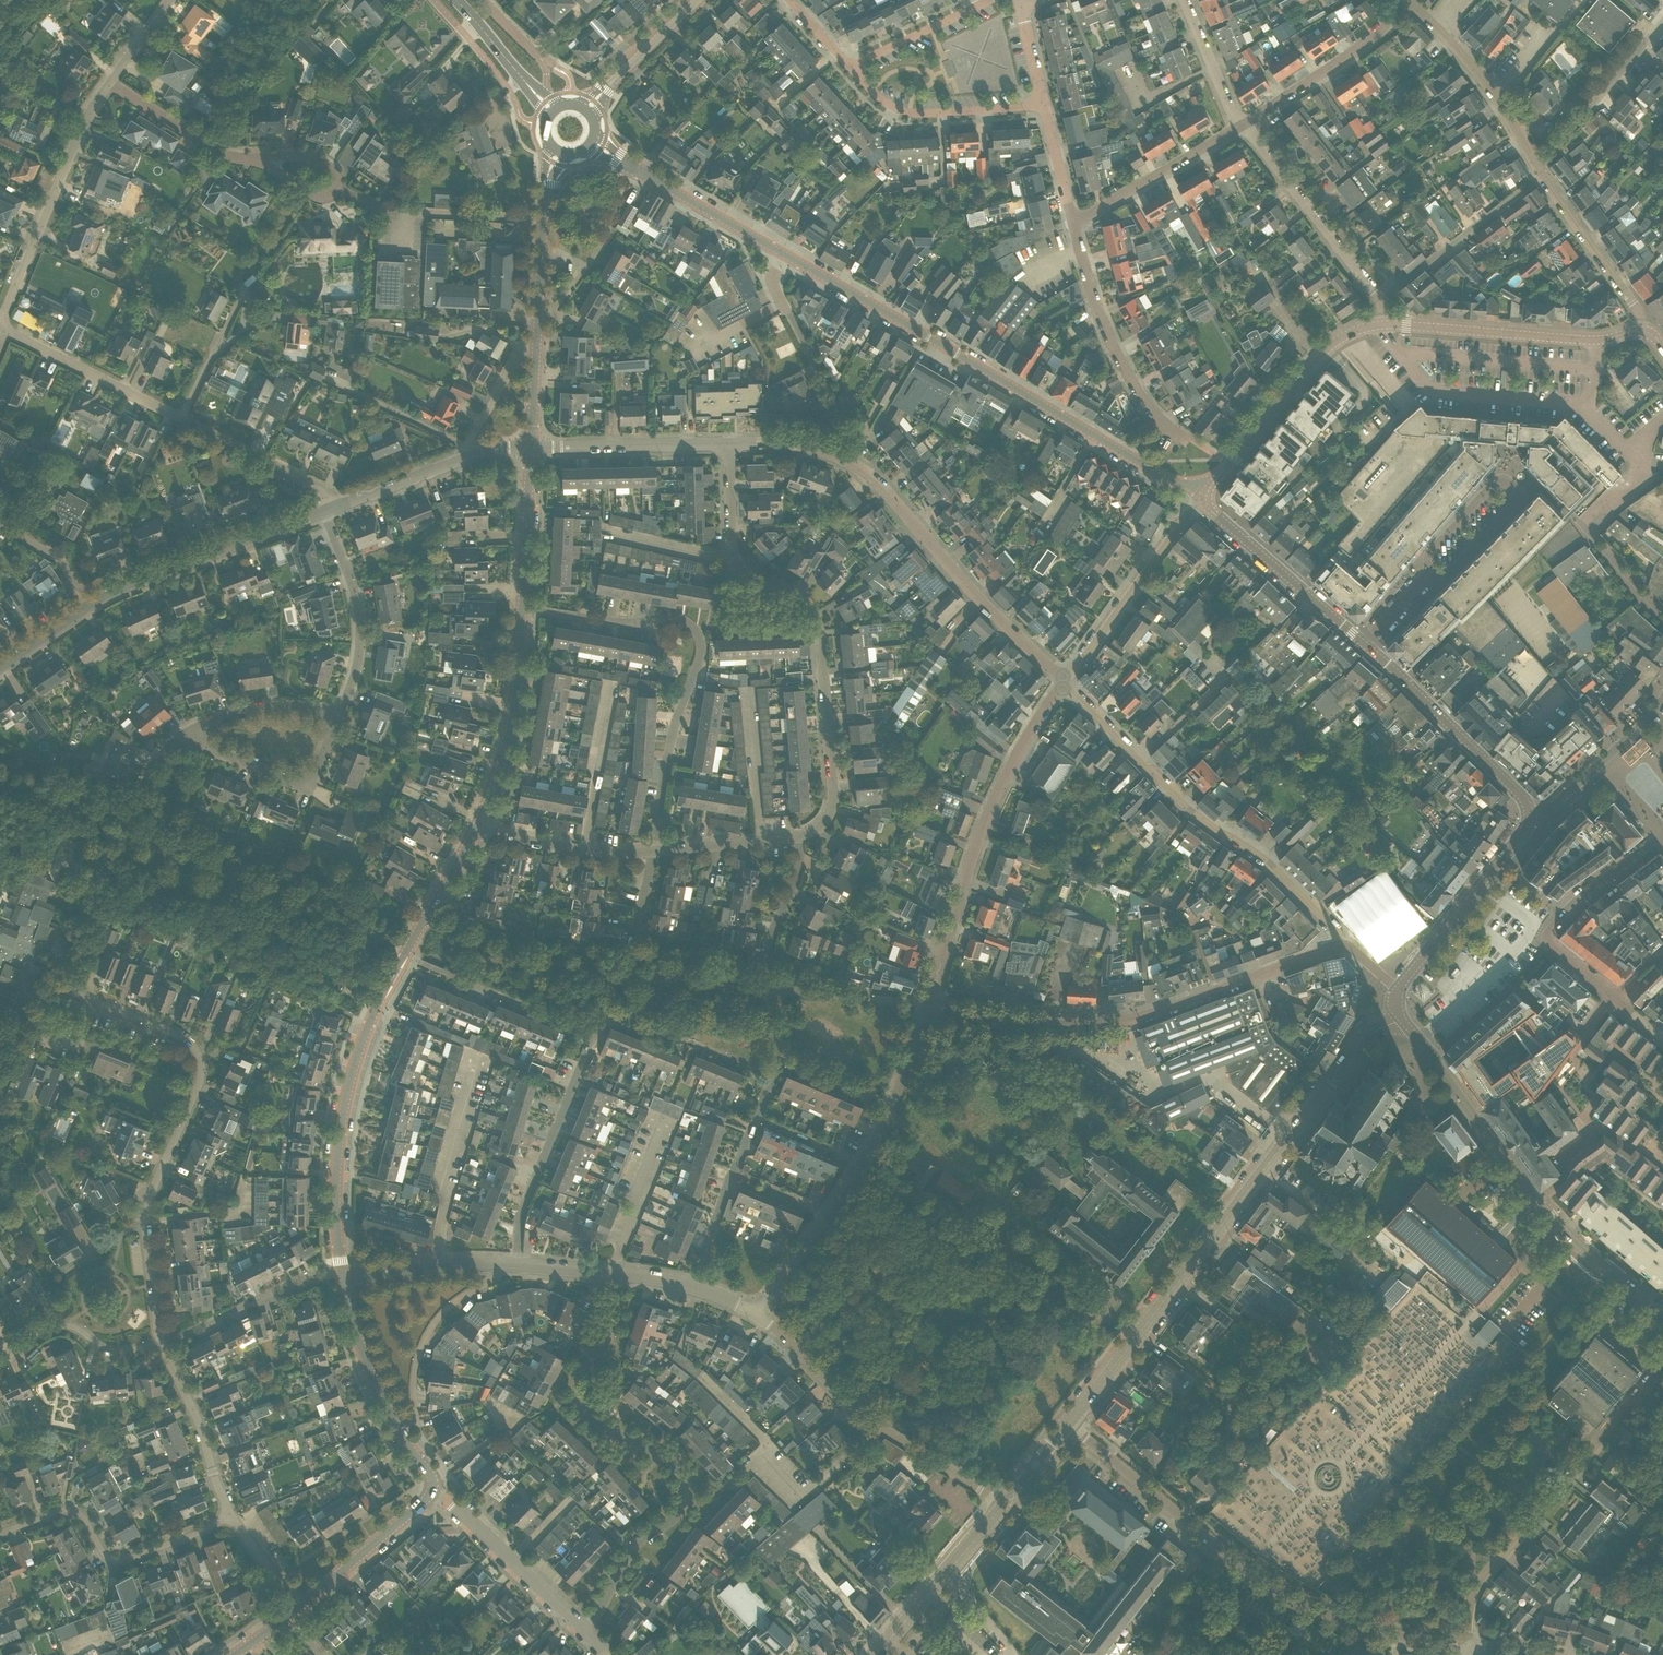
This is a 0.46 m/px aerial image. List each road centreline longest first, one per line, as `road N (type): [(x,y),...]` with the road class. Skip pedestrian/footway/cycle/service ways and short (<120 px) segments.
road 1 (tertiary): [(1068,1429),(1365,1038),(1401,1020)]
road 2 (tertiary): [(1207,491),(1165,478),(783,255)]
road 3 (tertiary): [(345,1271),(340,1152),(359,1048),(397,964),(480,824)]
road 4 (residential): [(584,1629),(629,1551),(684,1512),(690,1495),(688,1476),(668,1454),(580,1404),(581,1367),(617,1323),(622,1272)]
road 5 (residential): [(799,834),(825,824),(834,810),(824,620),(816,598),(740,563),(732,442)]
road 6 (residential): [(157,1340),(144,1277),(147,1217),(198,1056),(192,1044),(53,986)]
road 7 (tertiary): [(1528,814),(1517,792),(1205,502)]
road 8 (residential): [(1063,682),(877,478),(819,448),(732,442)]
road 9 (residential): [(935,1008),(981,1023),(1149,1012),(1341,942)]
road 10 (residential): [(662,842),(679,716),(702,642),(678,619),(606,622),(524,610)]
road 11 (residential): [(1341,942),(1339,930),(1267,860),(1223,837),(1063,682)]
road 12 (residential): [(327,508),(322,487),(130,383),(8,331)]
road 13 (residential): [(1466,1647),(1481,1576),(1662,1361)]
road 14 (residential): [(765,1315),(843,1198),(918,1057),(935,1008)]
road 15 (residential): [(935,1008),(984,843),(1063,682)]
road 16 (residential): [(1466,1647),(1377,1631),(1304,1606),(1188,1524)]
road 17 (residential): [(765,1315),(880,1425),(1003,1508)]
road 18 (residential): [(0,1530),(68,1503),(82,1508),(117,1564),(226,1519)]
road 19 (tertiary): [(1643,331),(1599,341),(1376,325)]
road 20 (tertiary): [(532,448),(548,185)]
road 21 (residential): [(0,322),(107,84)]
road 22 (residential): [(88,602),(327,508)]
road 23 (residential): [(1188,437),(1150,406),(1122,366),(1074,224)]
road 24 (residential): [(1617,999),(1549,942),(1662,835)]
road 25 (tertiary): [(1207,491),(1332,344),(1376,325)]
road 26 (residential): [(515,1263),(526,1210),(595,1038)]
road 27 (tertiary): [(433,1487),(389,1408),(345,1271)]
road 28 (tertiary): [(1543,1204),(1401,1020)]
road 29 (residential): [(1205,502),(1063,682)]
road 30 (tertiary): [(1396,989),(1519,837),(1528,814)]
road 31 (tertiary): [(480,824),(502,760),(524,610)]
road 32 (residential): [(1377,298),(1247,126)]
road 33 (residential): [(327,508),(463,455),(532,448)]
road 34 (residential): [(335,713),(354,664),(359,618),(327,508)]
road 35 (residential): [(1539,172),(1481,80),(1413,7)]
road 36 (residential): [(1043,100),(914,115),(851,69)]
road 37 (residential): [(584,1629),(433,1487)]
road 38 (residential): [(1377,298),(1539,172)]
road 39 (residential): [(1247,126),(1413,7)]
road 40 (residential): [(195,725),(206,742),(297,783),(317,766),(335,713)]
road 41 (residential): [(157,1340),(345,1271)]
road 42 (residential): [(732,442),(532,448)]
road 43 (residential): [(1074,224),(1247,126)]
road 44 (tertiary): [(874,1654),(1003,1508)]
road 45 (residential): [(1643,331),(1640,310),(1539,172)]
road 46 (residential): [(226,1519),(157,1340)]
road 47 (tertiary): [(783,255),(619,159)]
road 48 (tertiary): [(295,1610),(433,1487)]
road 49 (residential): [(480,824),(587,845),(662,842)]
road 50 (residential): [(269,160),(232,157),(107,84)]
road 51 (residential): [(1662,697),(1555,804),(1528,814)]
road 52 (residential): [(0,1359),(46,1324),(63,1321),(104,1350),(157,1340)]
road 53 (residential): [(345,1271),(515,1263)]
road 54 (tertiary): [(524,610),(532,448)]
road 55 (tertiary): [(1662,1305),(1606,1270),(1543,1204)]
road 56 (residential): [(851,69),(990,0)]
road 57 (residential): [(1539,172),(1636,53)]
road 58 (residential): [(1188,1524),(1068,1429)]
road 59 (residential): [(195,725),(210,716),(280,705),(335,713)]
road 60 (residential): [(1247,126),(1184,0)]
road 61 (residential): [(662,842),(799,834)]
road 62 (tertiary): [(606,90),(699,0)]
road 63 (residential): [(770,958),(799,873),(799,834)]
road 64 (residential): [(1074,224),(1043,100)]
road 65 (residential): [(88,602),(60,554),(0,518)]
road 66 (track): [(86,123),(0,35)]

